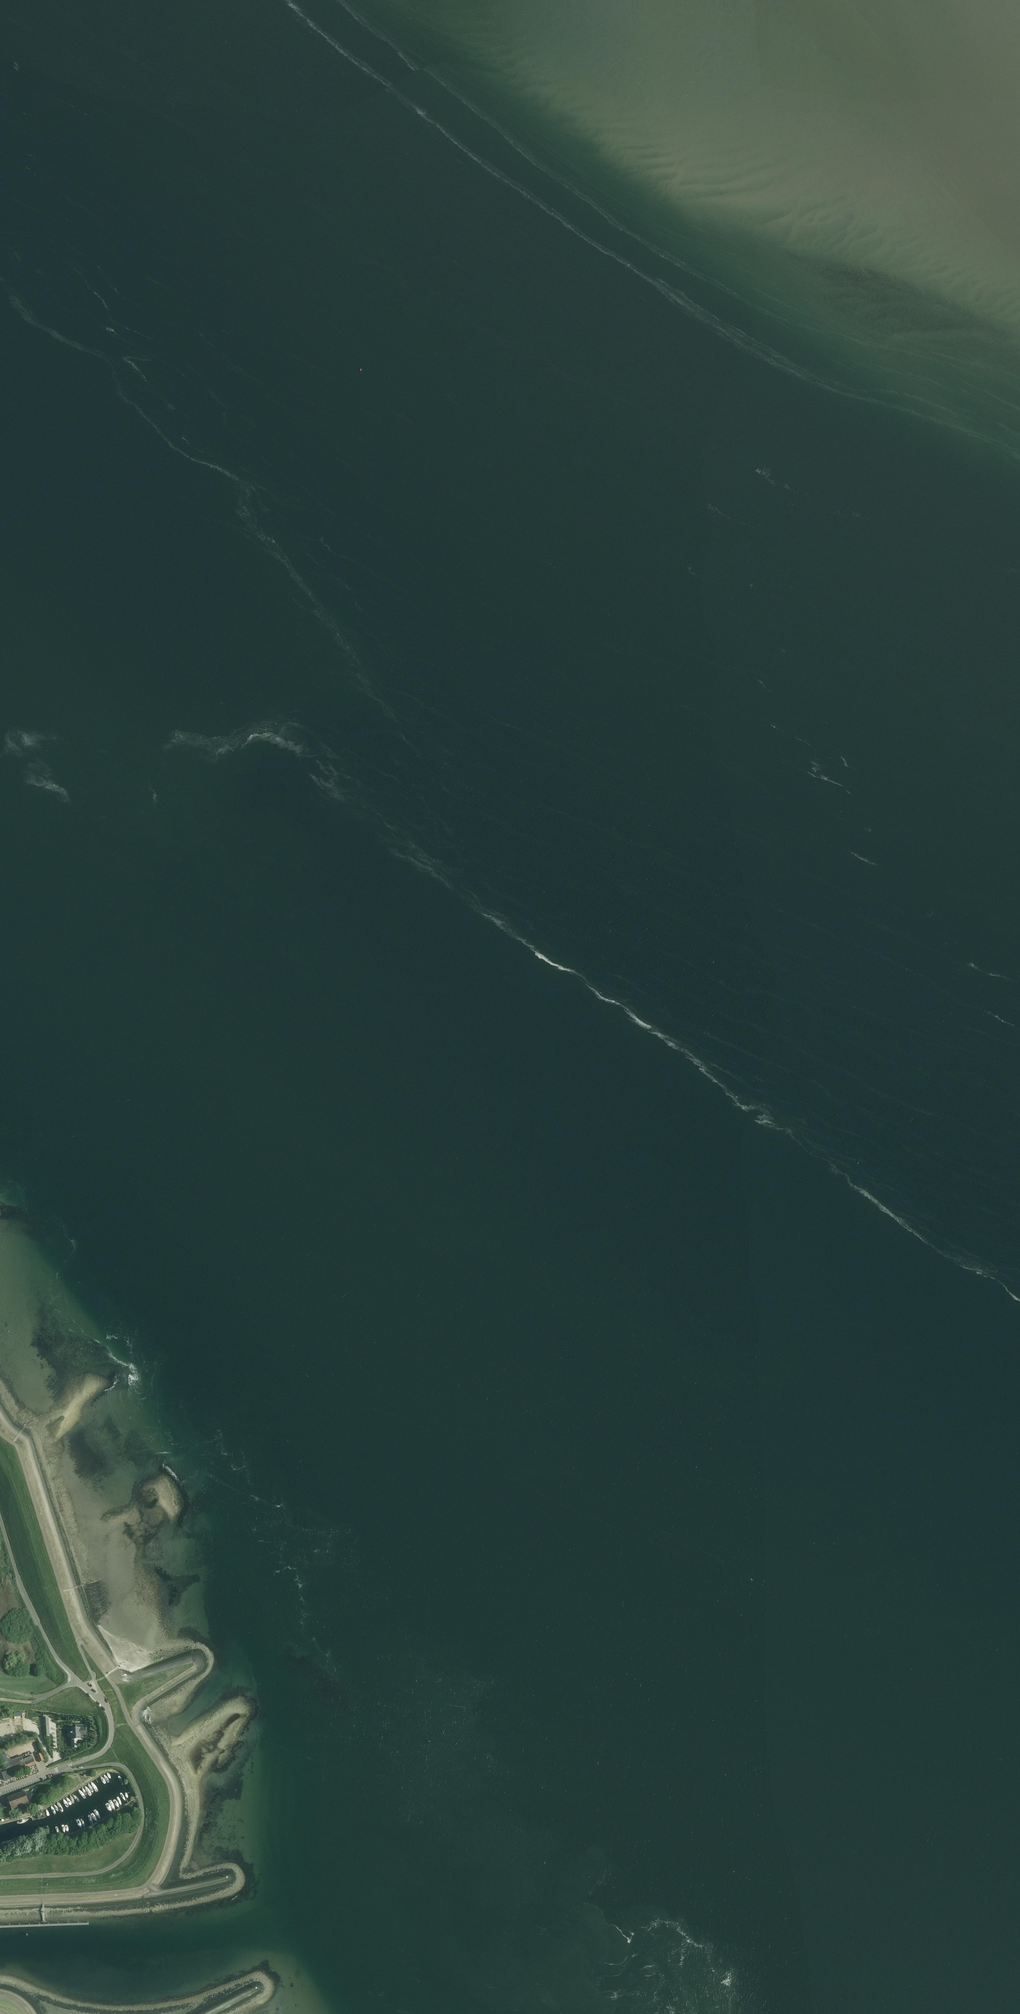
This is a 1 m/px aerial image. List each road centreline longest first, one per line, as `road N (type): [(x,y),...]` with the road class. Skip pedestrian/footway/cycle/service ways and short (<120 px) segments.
road 1 (unclassified): [(78,1680),(32,1611),(0,1518)]

